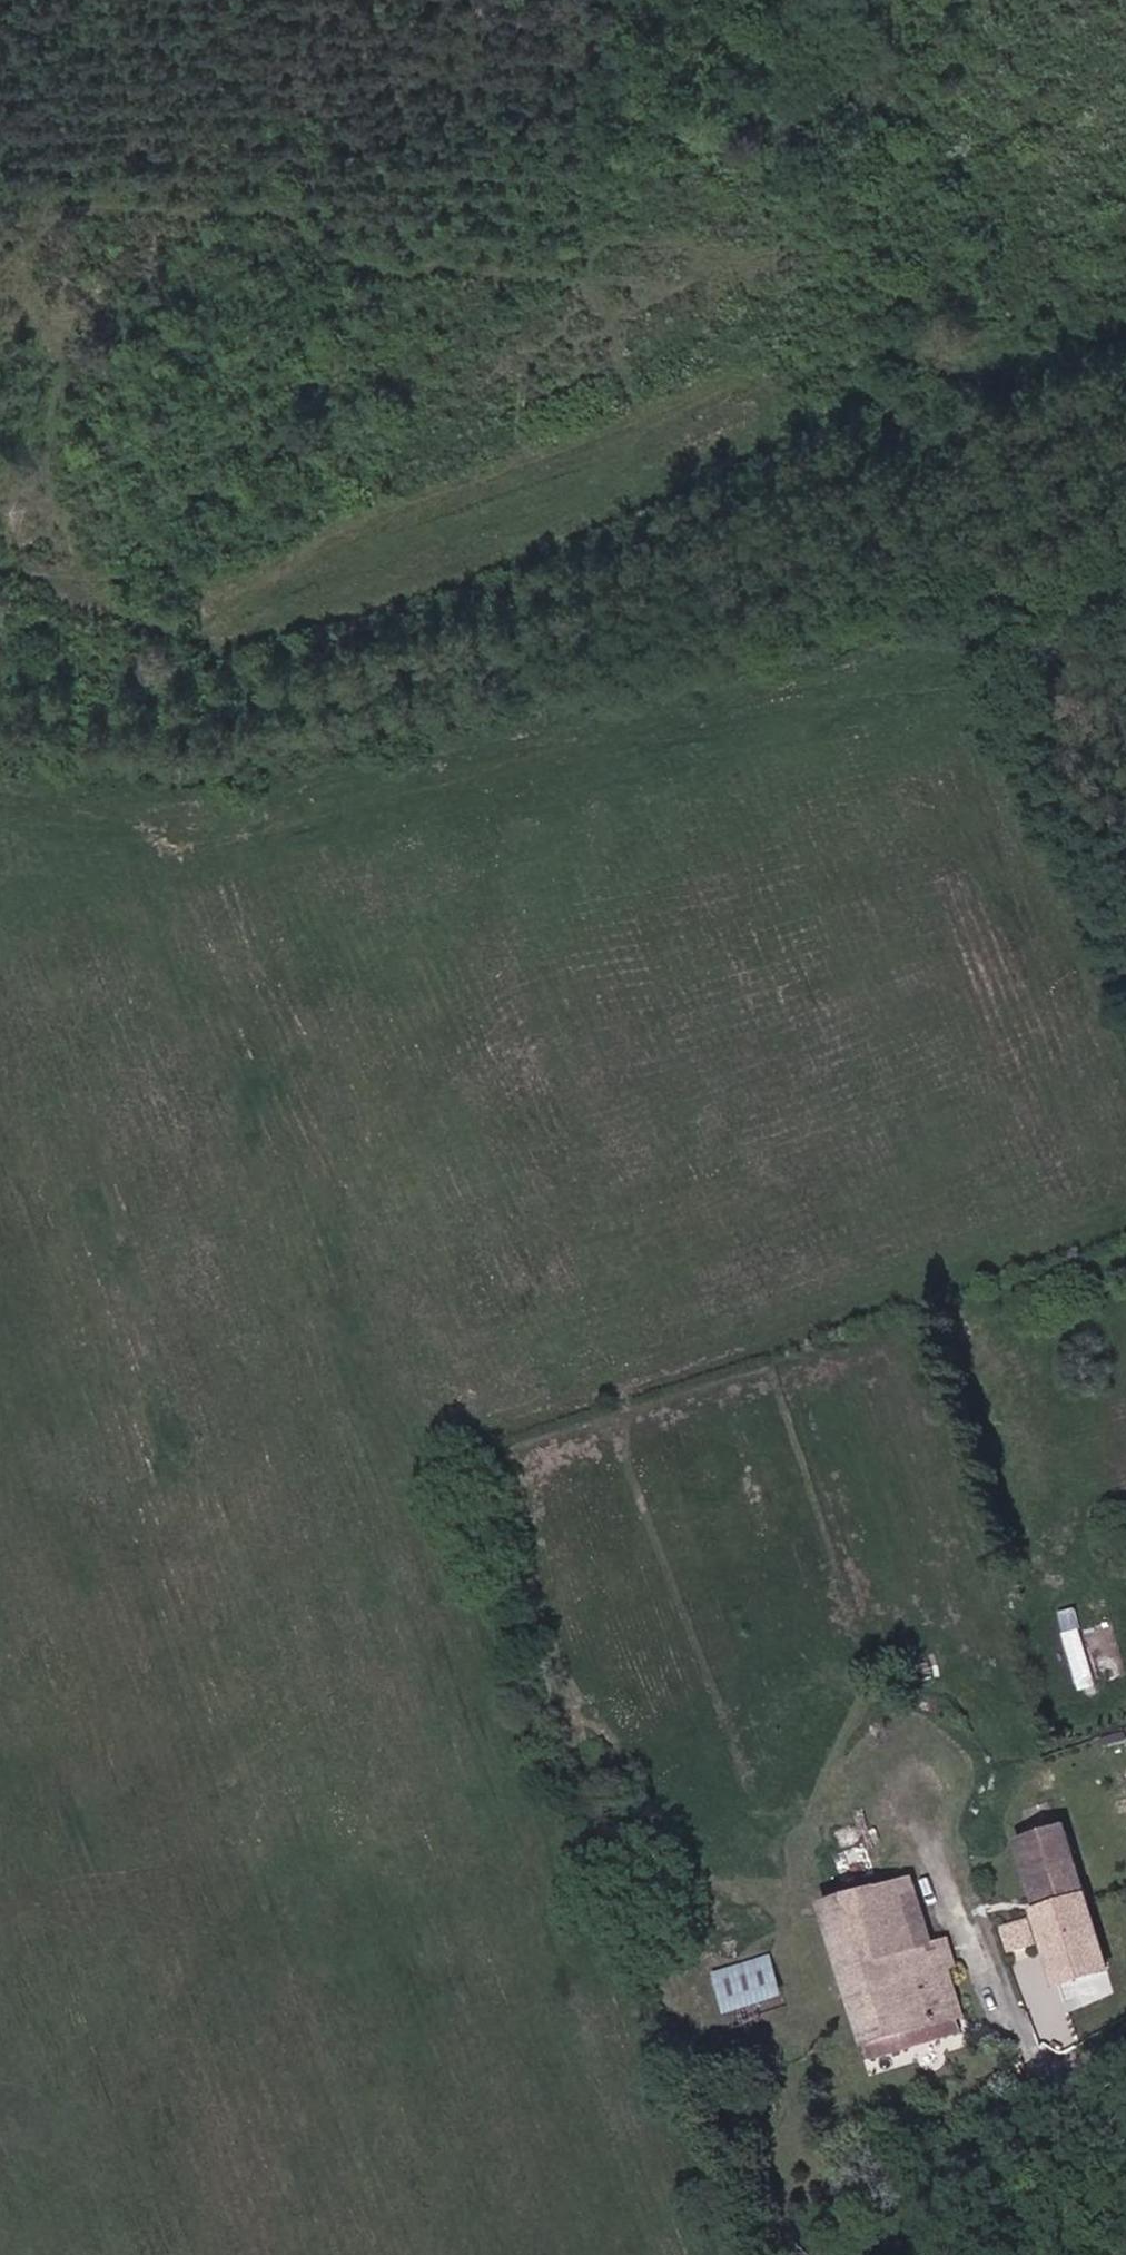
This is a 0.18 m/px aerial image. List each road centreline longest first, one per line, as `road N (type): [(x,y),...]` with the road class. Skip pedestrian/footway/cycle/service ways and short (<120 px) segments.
road 1 (tertiary): [(895,2254),(1049,2121),(1125,2067)]

